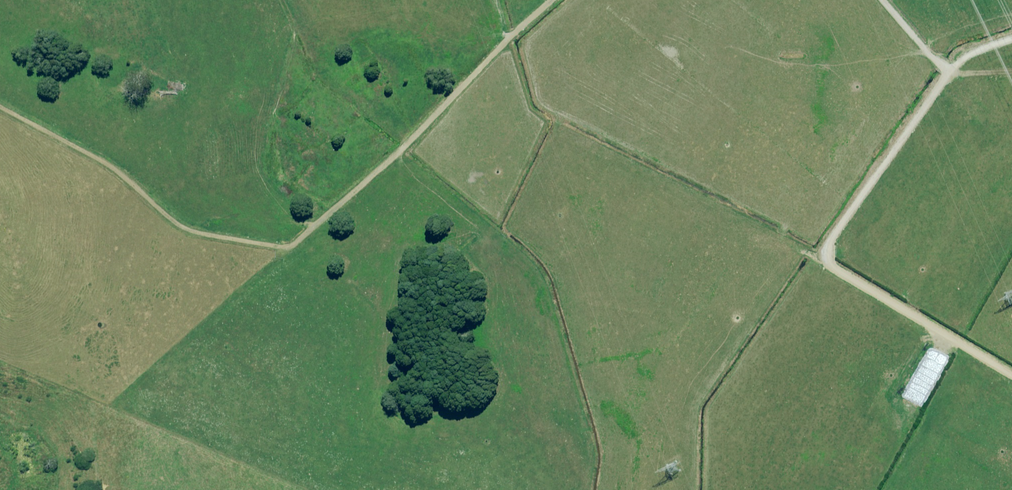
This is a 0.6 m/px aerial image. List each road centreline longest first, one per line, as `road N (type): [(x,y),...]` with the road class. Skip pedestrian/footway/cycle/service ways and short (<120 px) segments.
road 1 (track): [(1011,46),(964,64),(949,80),(828,255),(846,280),(1011,381)]
road 2 (track): [(563,0),(480,71),(300,252),(206,239)]
road 3 (track): [(0,114),(105,168),(169,224),(206,239)]

